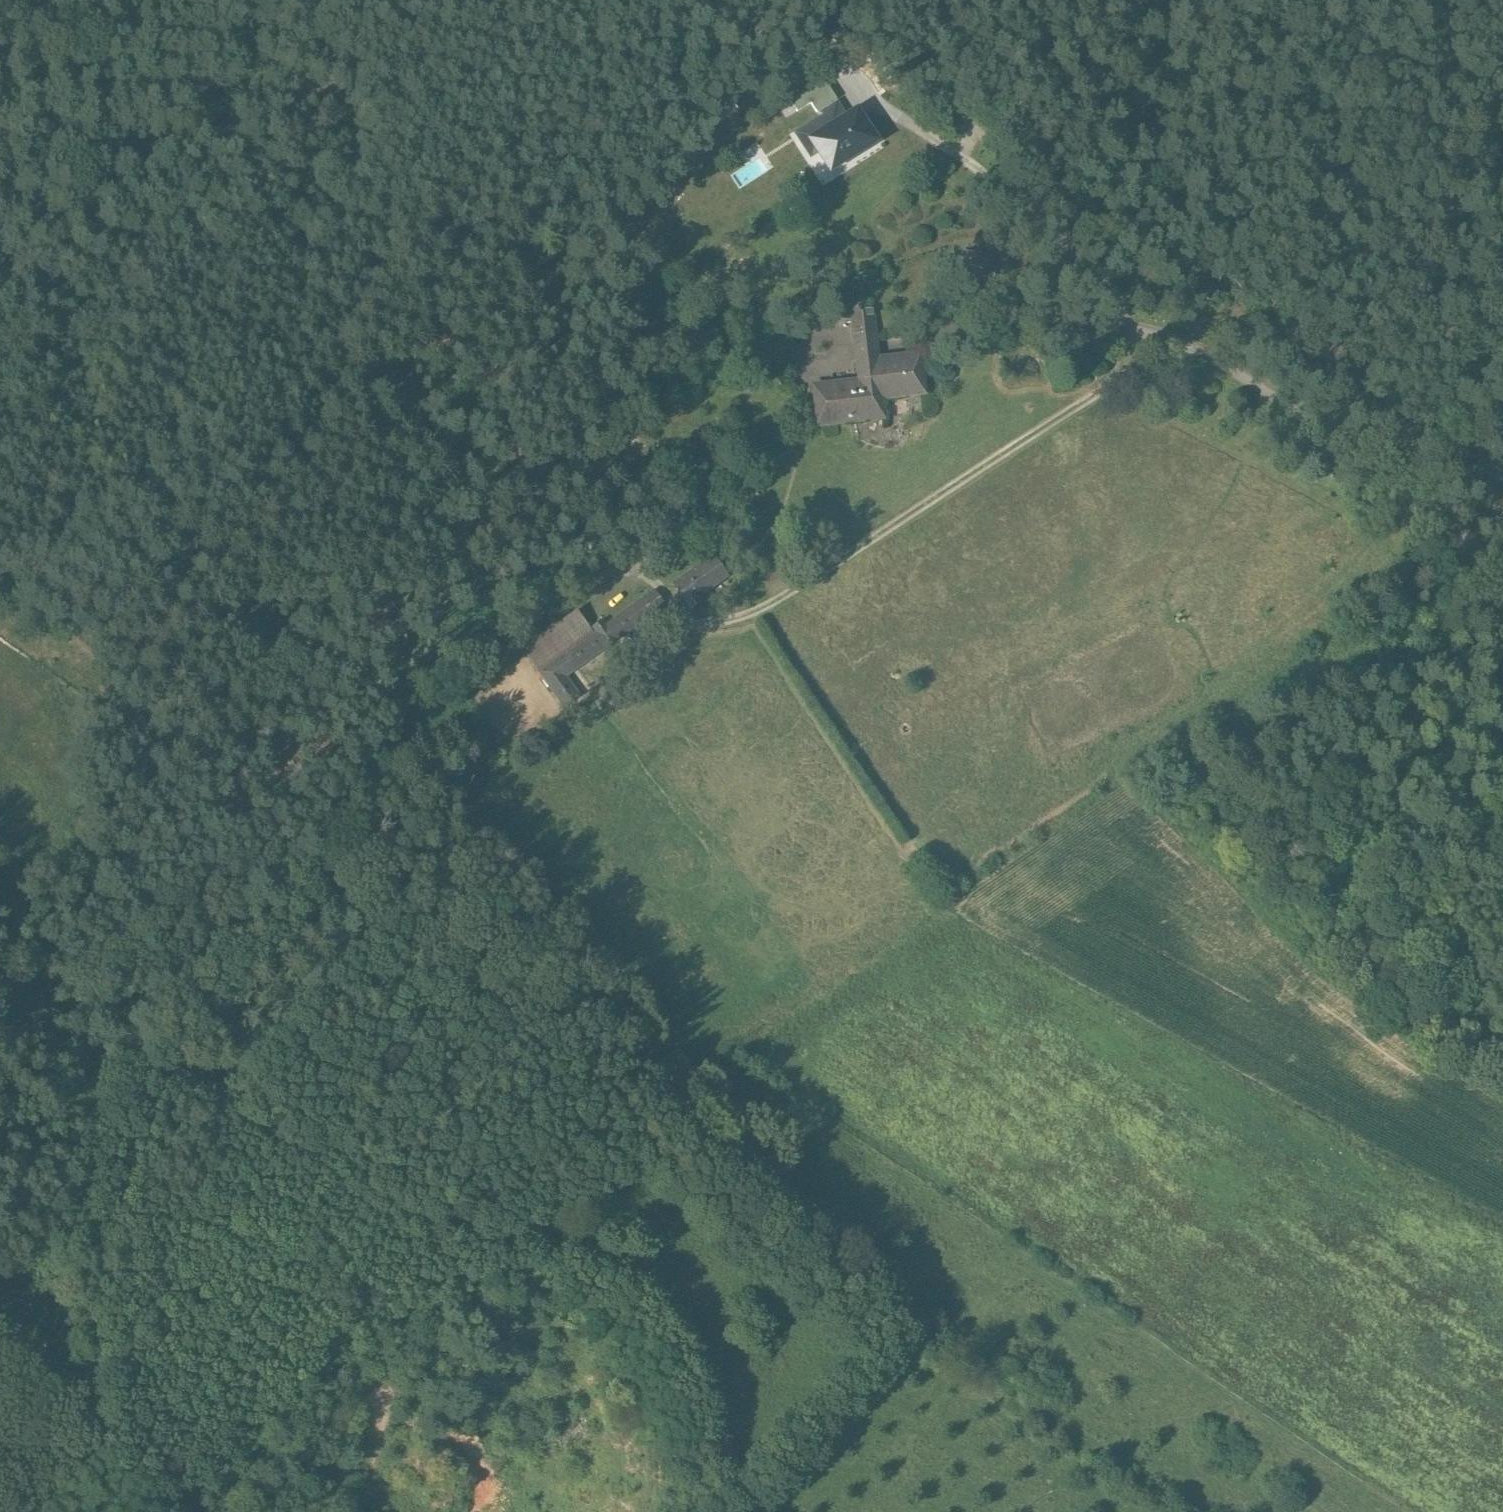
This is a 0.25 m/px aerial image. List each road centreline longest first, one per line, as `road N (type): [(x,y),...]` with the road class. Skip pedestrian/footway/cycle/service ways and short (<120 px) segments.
road 1 (track): [(688,628),(755,614),(1181,341)]

